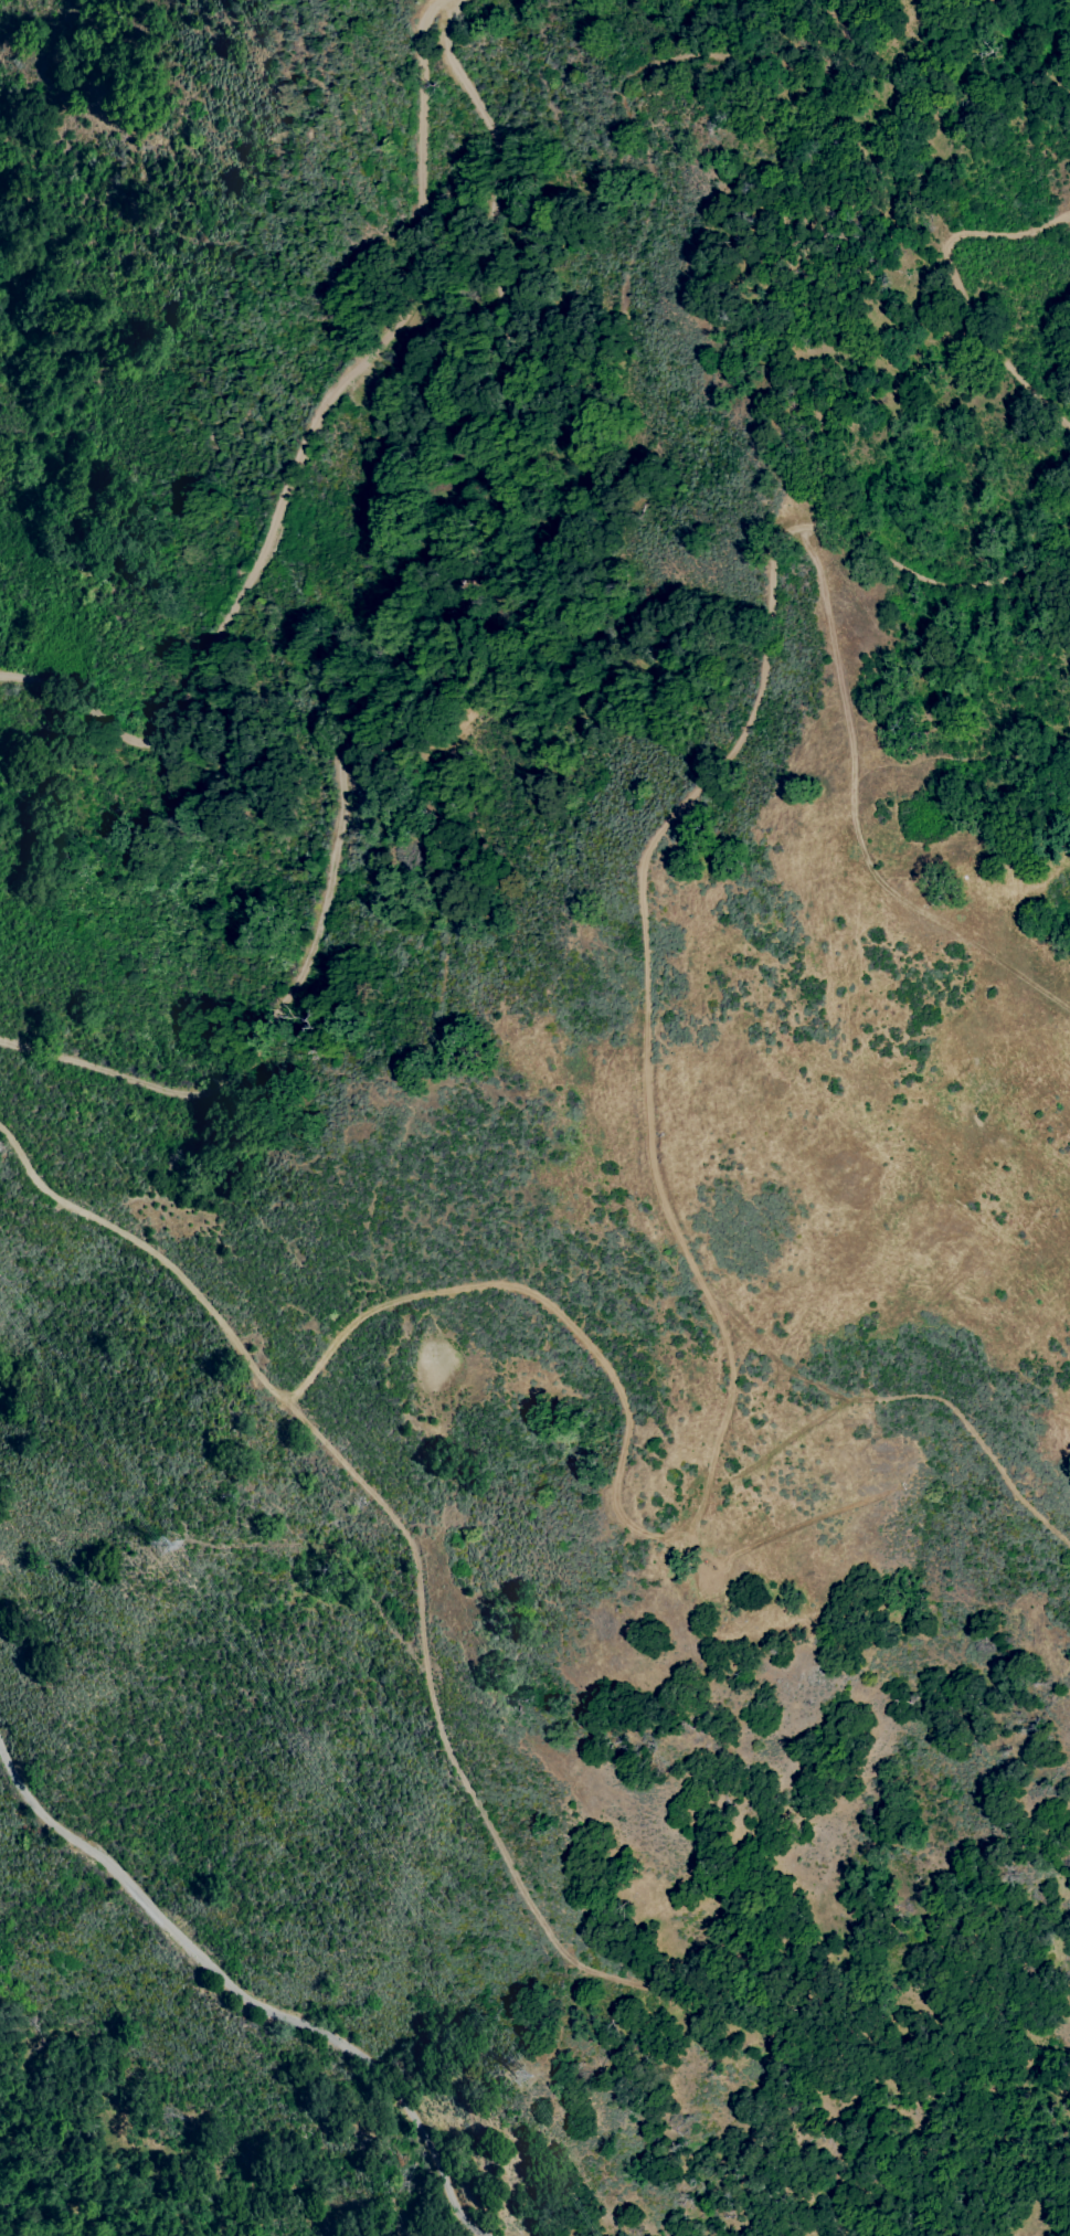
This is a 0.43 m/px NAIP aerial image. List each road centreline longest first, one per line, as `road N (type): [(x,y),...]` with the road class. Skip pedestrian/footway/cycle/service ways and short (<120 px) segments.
road 1 (track): [(0,1737),(46,1819),(200,1956),(256,2002),(362,2052),(406,2099),(479,2235)]

